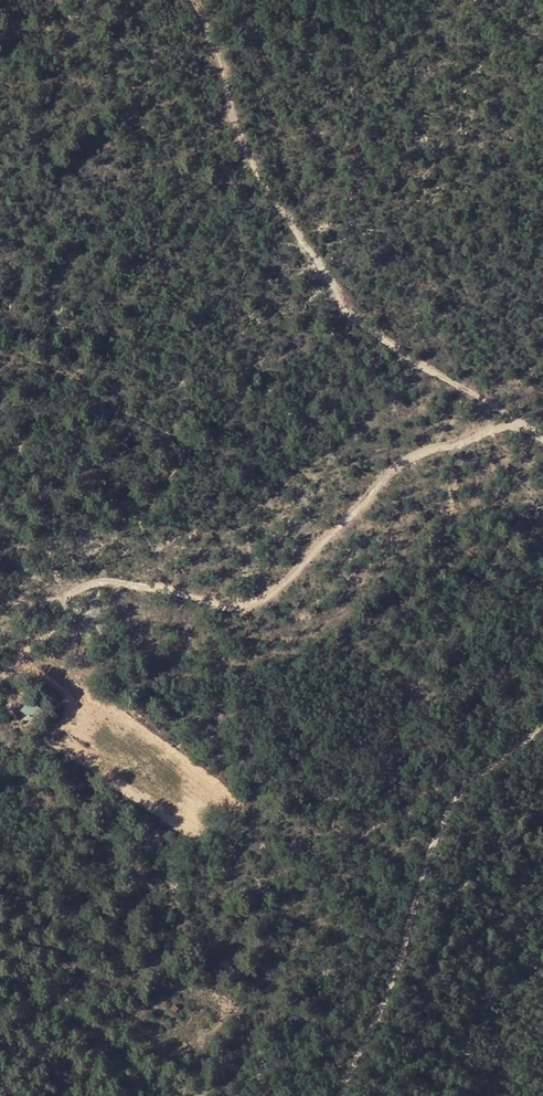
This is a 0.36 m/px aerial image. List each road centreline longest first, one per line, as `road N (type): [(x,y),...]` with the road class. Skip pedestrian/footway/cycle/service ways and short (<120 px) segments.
road 1 (track): [(0,683),(93,588),(133,587),(249,607),(335,544),(382,479),(425,450),(522,424),(542,439)]
road 2 (track): [(522,424),(482,394),(413,363),(345,313),(238,120),(229,64),(200,0)]
road 3 (track): [(347,1095),(393,996),(429,864),(456,808),(479,775),(542,728)]

